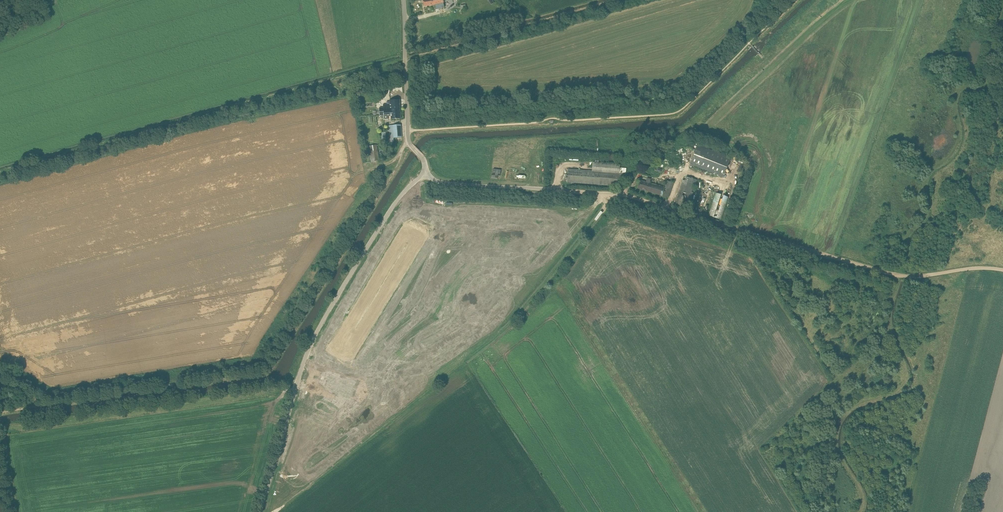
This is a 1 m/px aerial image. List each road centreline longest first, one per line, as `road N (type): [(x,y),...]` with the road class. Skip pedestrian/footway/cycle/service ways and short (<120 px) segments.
road 1 (track): [(0,172),(620,0)]
road 2 (track): [(0,412),(265,373),(408,141)]
road 3 (track): [(275,511),(505,328),(617,193)]
road 4 (unclassified): [(261,511),(317,332),(395,203),(427,173)]
road 5 (unclassified): [(732,228),(624,194),(444,183),(427,173)]
road 6 (track): [(1002,270),(902,276),(732,228)]
road 7 (unclassified): [(427,173),(408,141),(404,0)]

